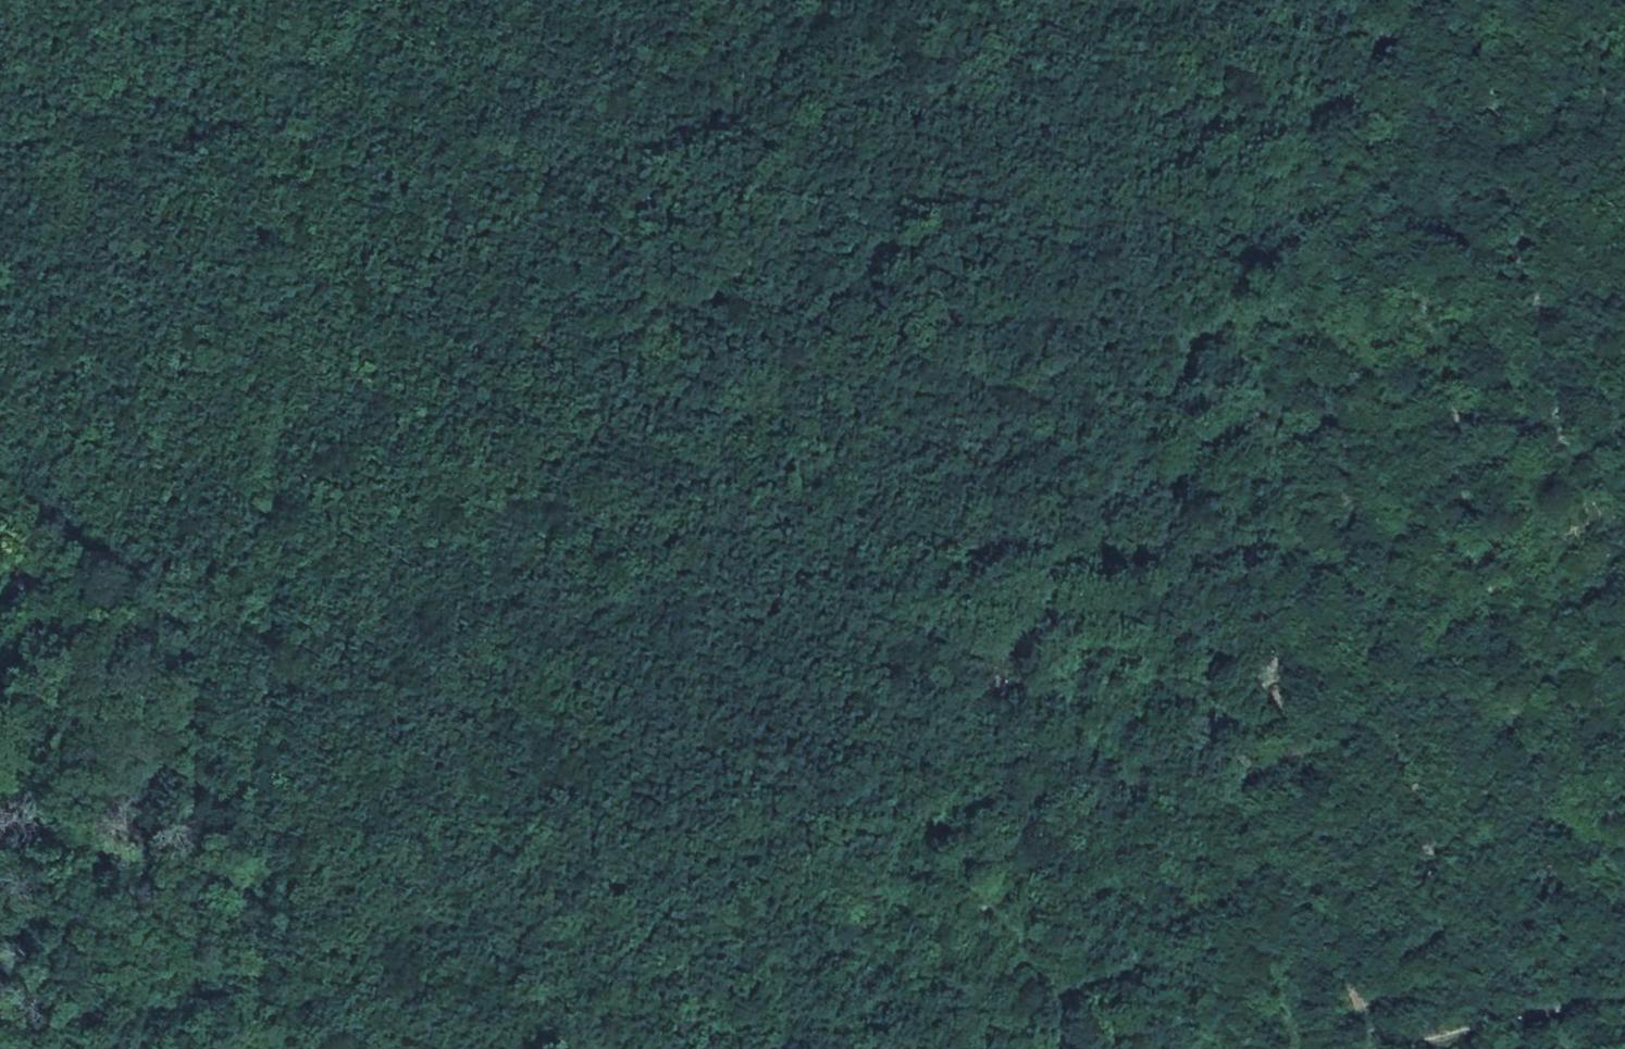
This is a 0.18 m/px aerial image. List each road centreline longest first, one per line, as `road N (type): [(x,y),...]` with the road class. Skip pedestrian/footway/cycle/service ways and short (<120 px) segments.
road 1 (track): [(777,1048),(1409,0)]
road 2 (track): [(235,805),(294,0)]
road 3 (track): [(235,805),(144,622),(0,478)]
road 4 (track): [(245,1048),(235,805)]
road 5 (track): [(1624,1003),(1410,1048)]
road 6 (track): [(0,752),(144,622)]

